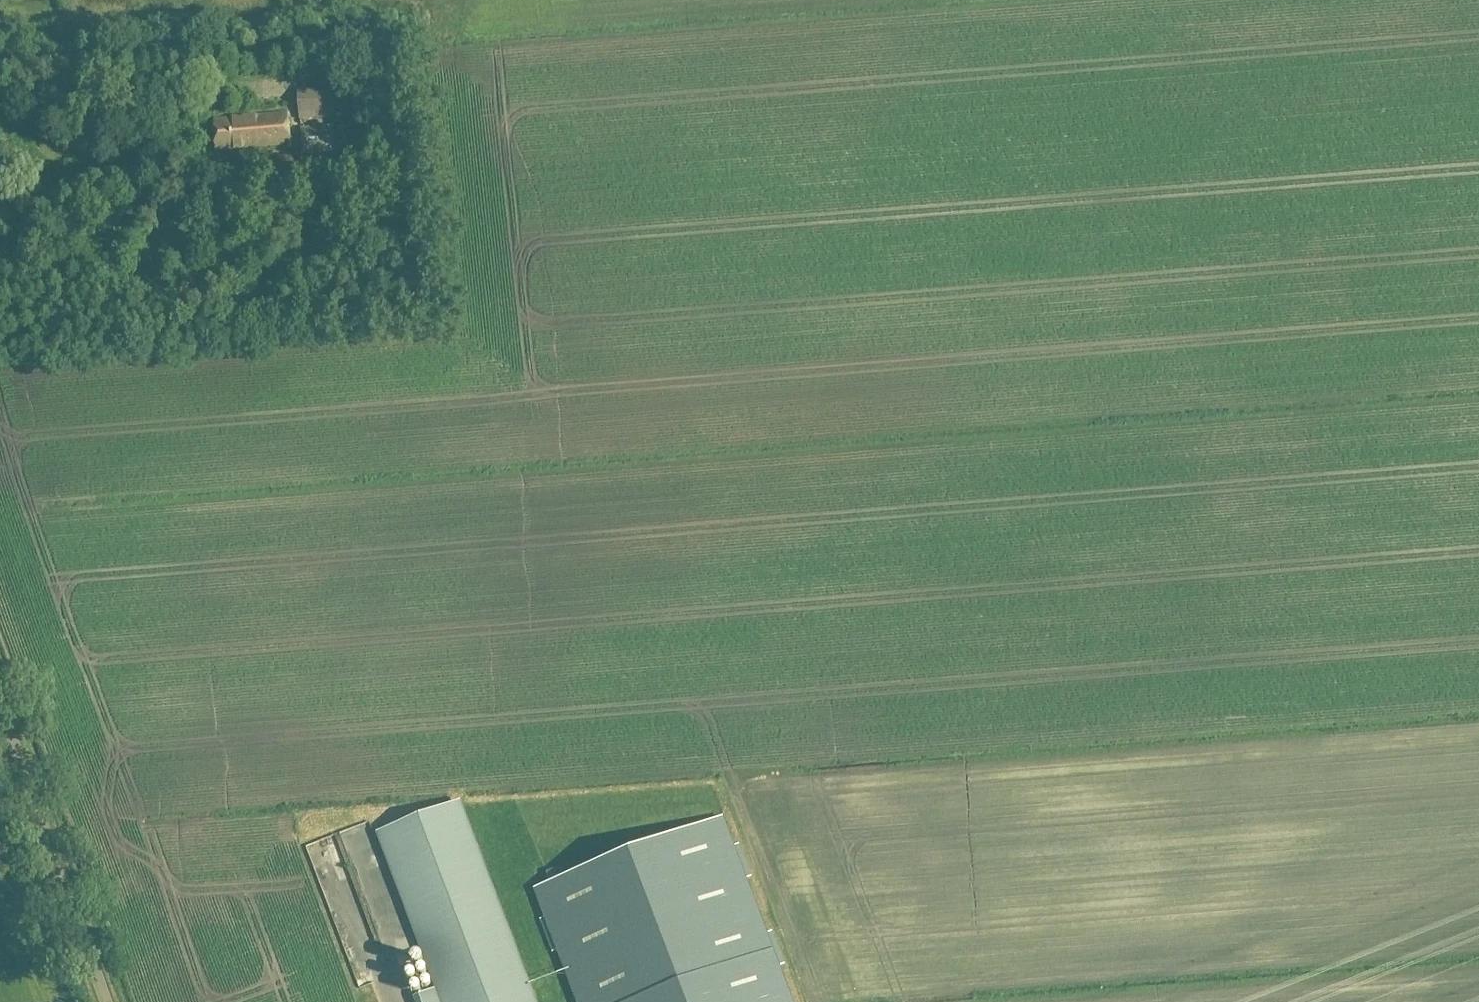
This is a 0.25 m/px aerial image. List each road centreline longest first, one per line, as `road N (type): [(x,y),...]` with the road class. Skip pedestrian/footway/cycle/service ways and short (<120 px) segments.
road 1 (unclassified): [(108,1001),(0,701)]

